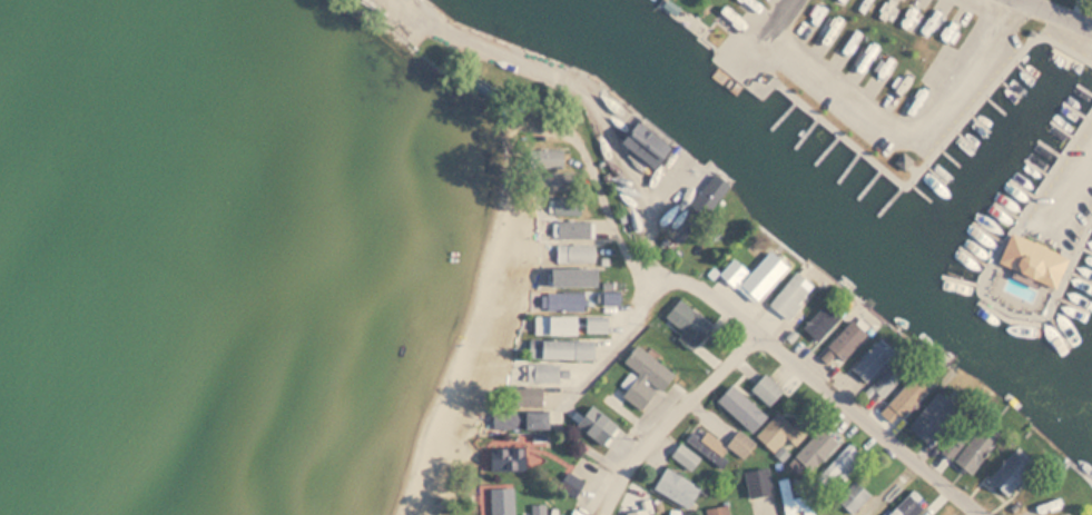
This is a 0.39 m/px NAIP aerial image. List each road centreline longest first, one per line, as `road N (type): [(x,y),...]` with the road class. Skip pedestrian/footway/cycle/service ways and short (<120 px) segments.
road 1 (residential): [(764,323),(695,281),(652,284),(646,211),(589,87),(432,20),(409,0)]
road 2 (residential): [(980,514),(764,323)]
road 3 (residential): [(764,323),(666,417),(590,514)]
road 4 (residential): [(652,284),(564,404)]

